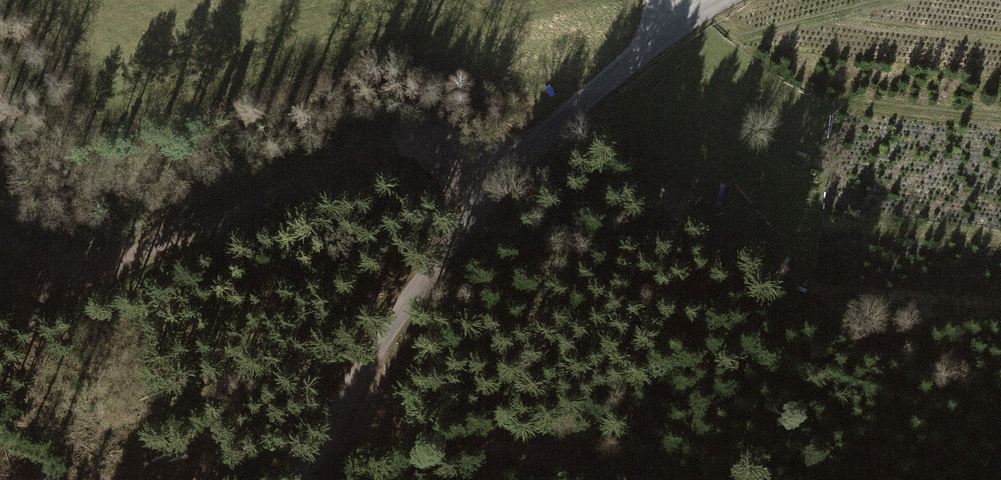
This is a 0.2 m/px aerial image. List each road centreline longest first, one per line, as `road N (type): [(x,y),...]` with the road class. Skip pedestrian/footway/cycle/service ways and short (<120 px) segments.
road 1 (tertiary): [(726,0),(680,22),(487,181),(310,479)]
road 2 (track): [(0,233),(7,242),(80,264),(166,251),(404,141),(444,141),(487,181)]
road 3 (track): [(626,479),(352,413)]

